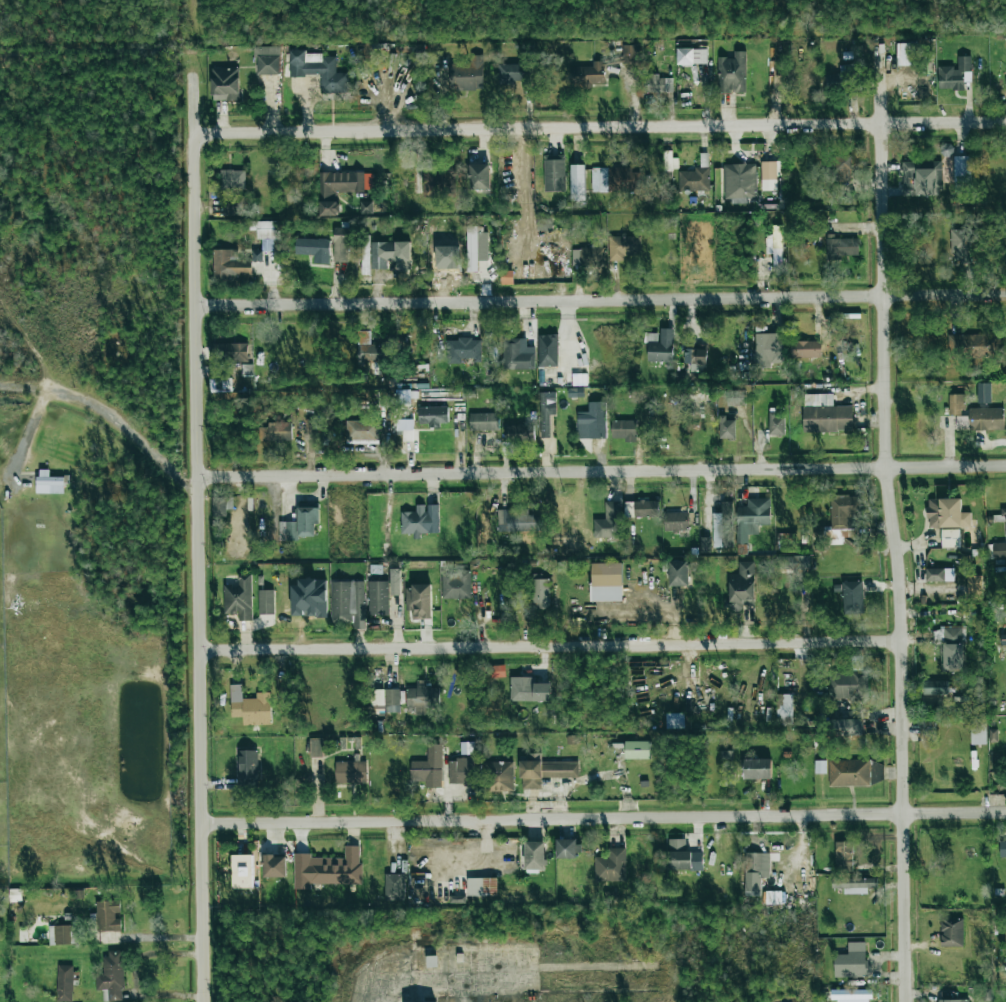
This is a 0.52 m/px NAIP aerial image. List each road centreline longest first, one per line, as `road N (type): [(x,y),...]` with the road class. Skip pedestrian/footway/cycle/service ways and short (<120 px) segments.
road 1 (residential): [(204,1001),(190,68)]
road 2 (residential): [(903,1001),(876,124)]
road 3 (residential): [(191,132),(1005,122)]
road 4 (residential): [(193,305),(1005,295)]
road 5 (residential): [(196,476),(1005,466)]
road 6 (residential): [(202,824),(1005,812)]
road 7 (residential): [(198,650),(894,643)]

